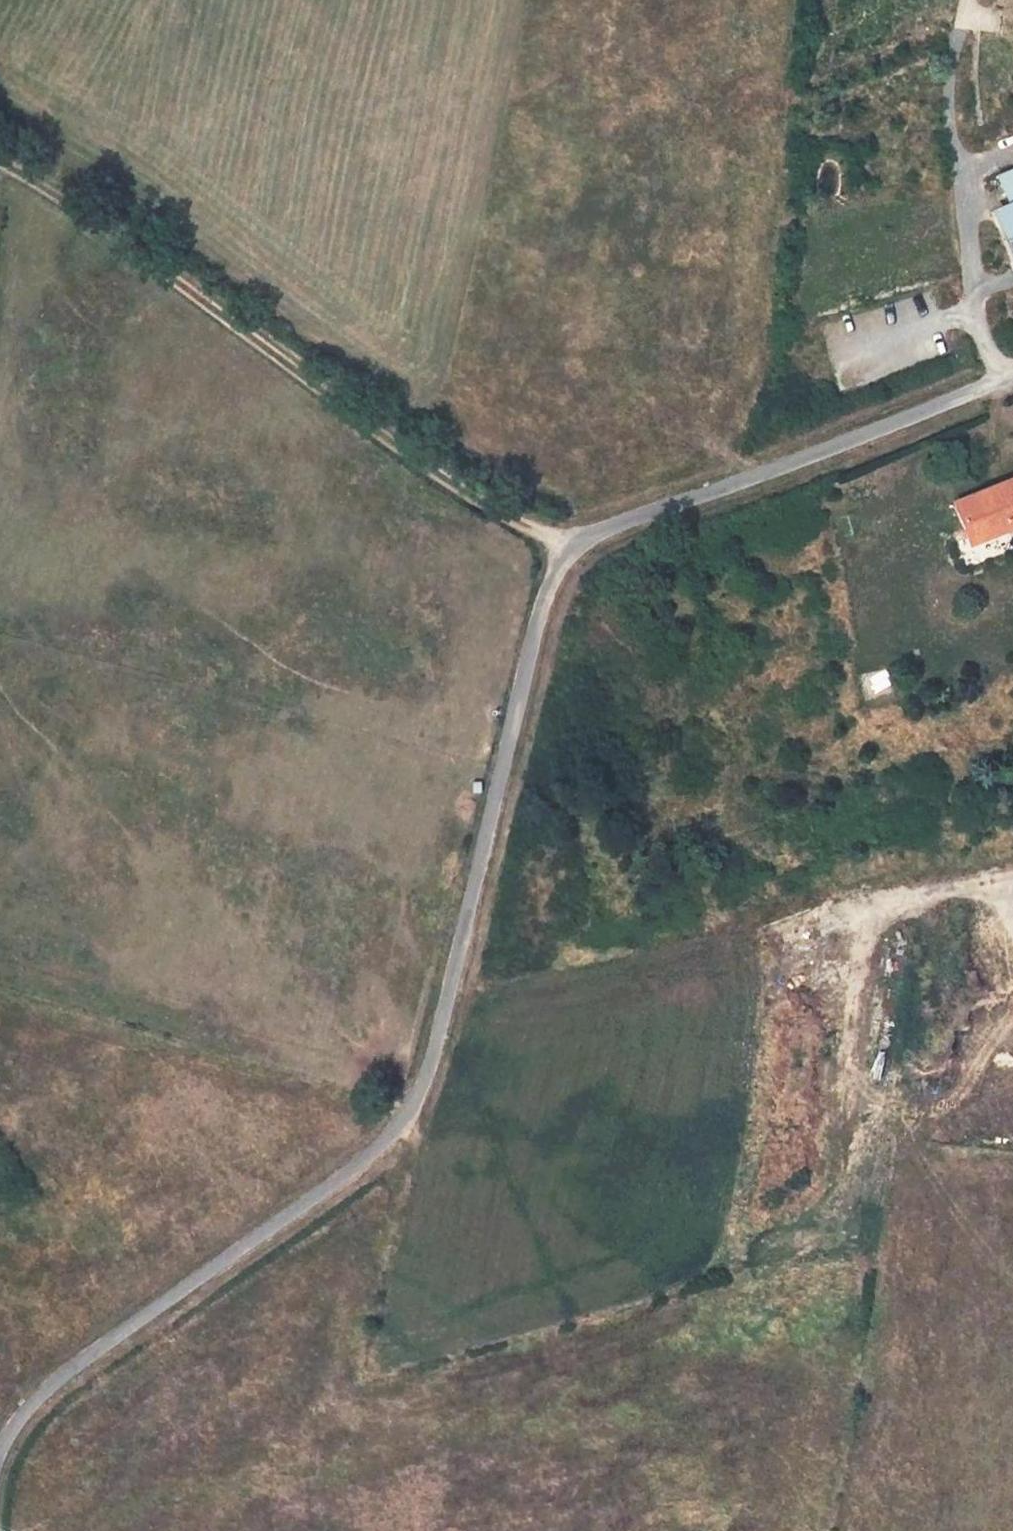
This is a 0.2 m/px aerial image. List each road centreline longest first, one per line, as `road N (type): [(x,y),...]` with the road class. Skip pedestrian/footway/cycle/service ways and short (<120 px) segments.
road 1 (residential): [(1012,375),(578,545),(547,587),(424,1080),(396,1134),(41,1393),(0,1456)]

